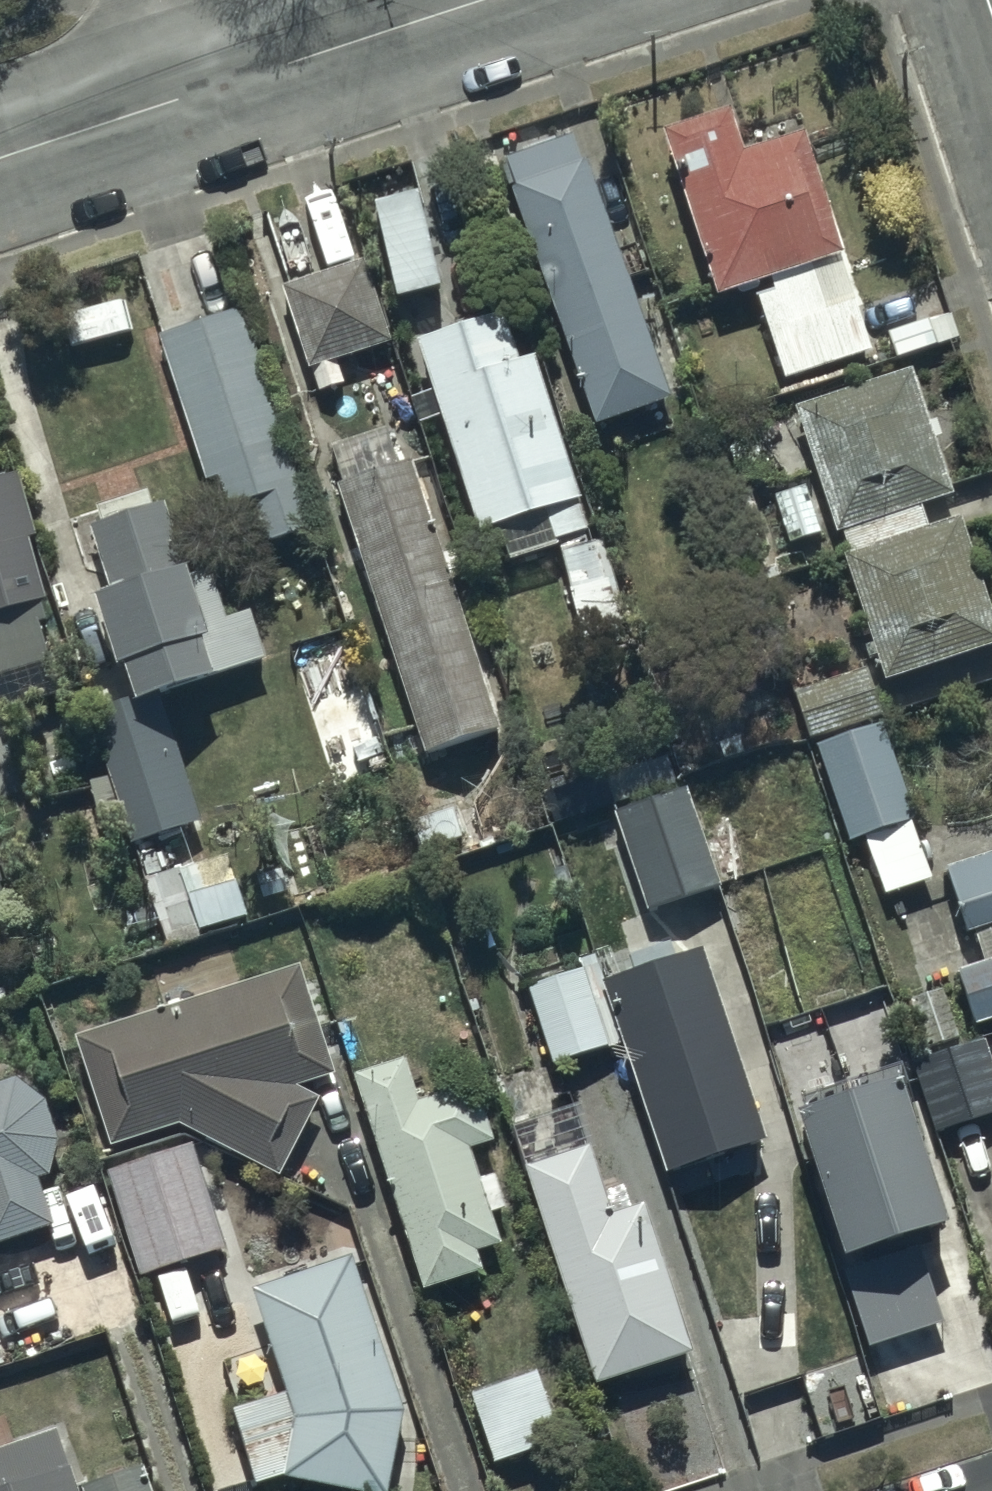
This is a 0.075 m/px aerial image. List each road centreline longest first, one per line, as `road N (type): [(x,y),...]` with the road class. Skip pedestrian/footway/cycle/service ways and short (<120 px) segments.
road 1 (residential): [(488,0),(231,84)]
road 2 (residential): [(231,84),(0,161)]

